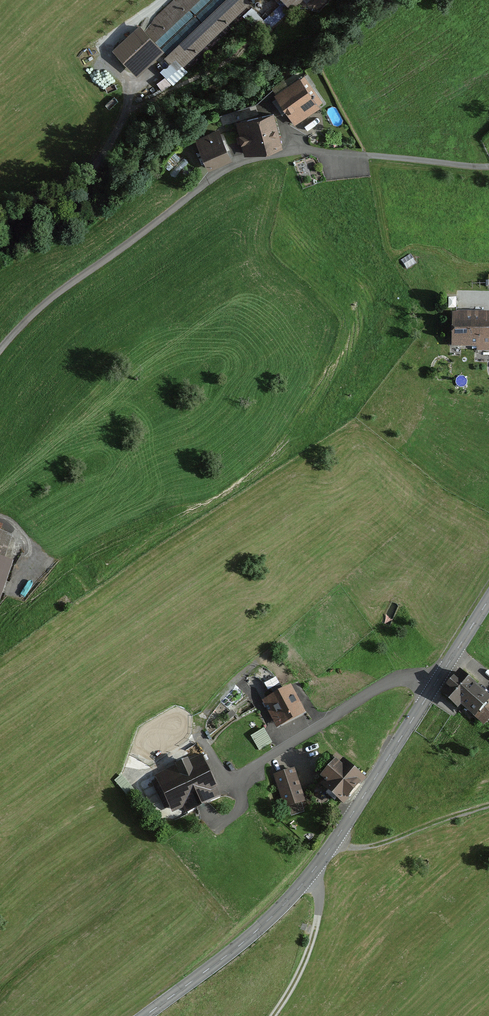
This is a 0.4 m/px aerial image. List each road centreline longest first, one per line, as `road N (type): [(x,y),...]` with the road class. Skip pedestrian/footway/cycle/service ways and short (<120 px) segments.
road 1 (track): [(0,351),(57,294),(232,166),(305,149),(488,167)]
road 2 (secondary): [(144,1015),(258,929),(314,869),(488,600)]
road 3 (track): [(273,1015),(311,943),(327,852),(488,807)]

